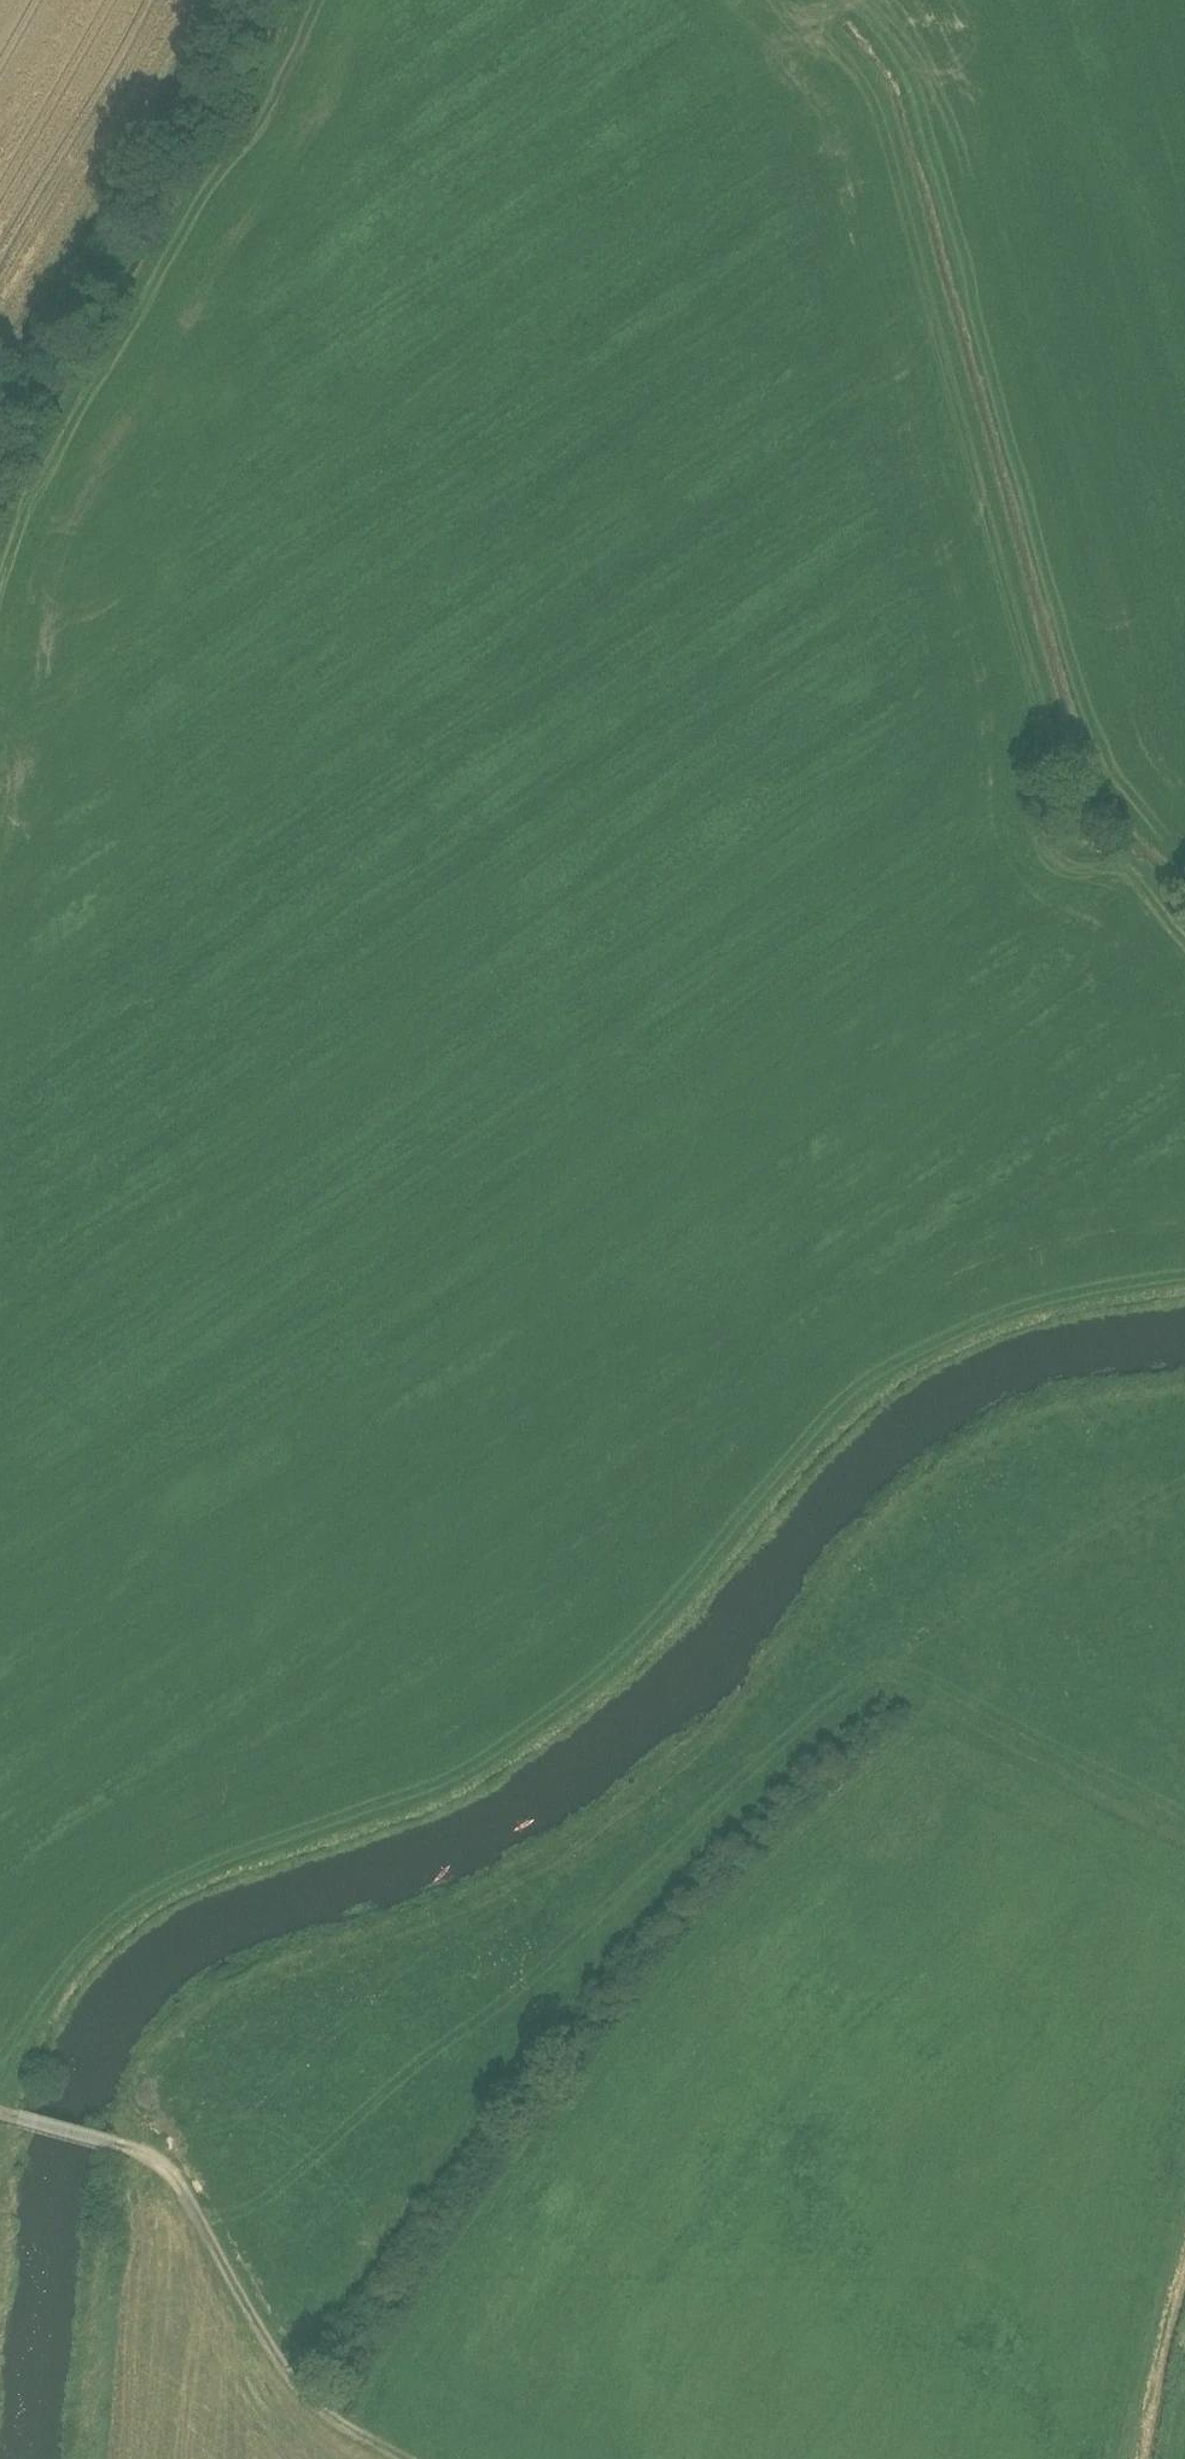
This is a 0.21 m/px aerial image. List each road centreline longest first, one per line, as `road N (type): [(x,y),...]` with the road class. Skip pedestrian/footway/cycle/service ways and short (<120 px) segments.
road 1 (track): [(0,2110),(159,2160),(282,2358),(387,2450)]

